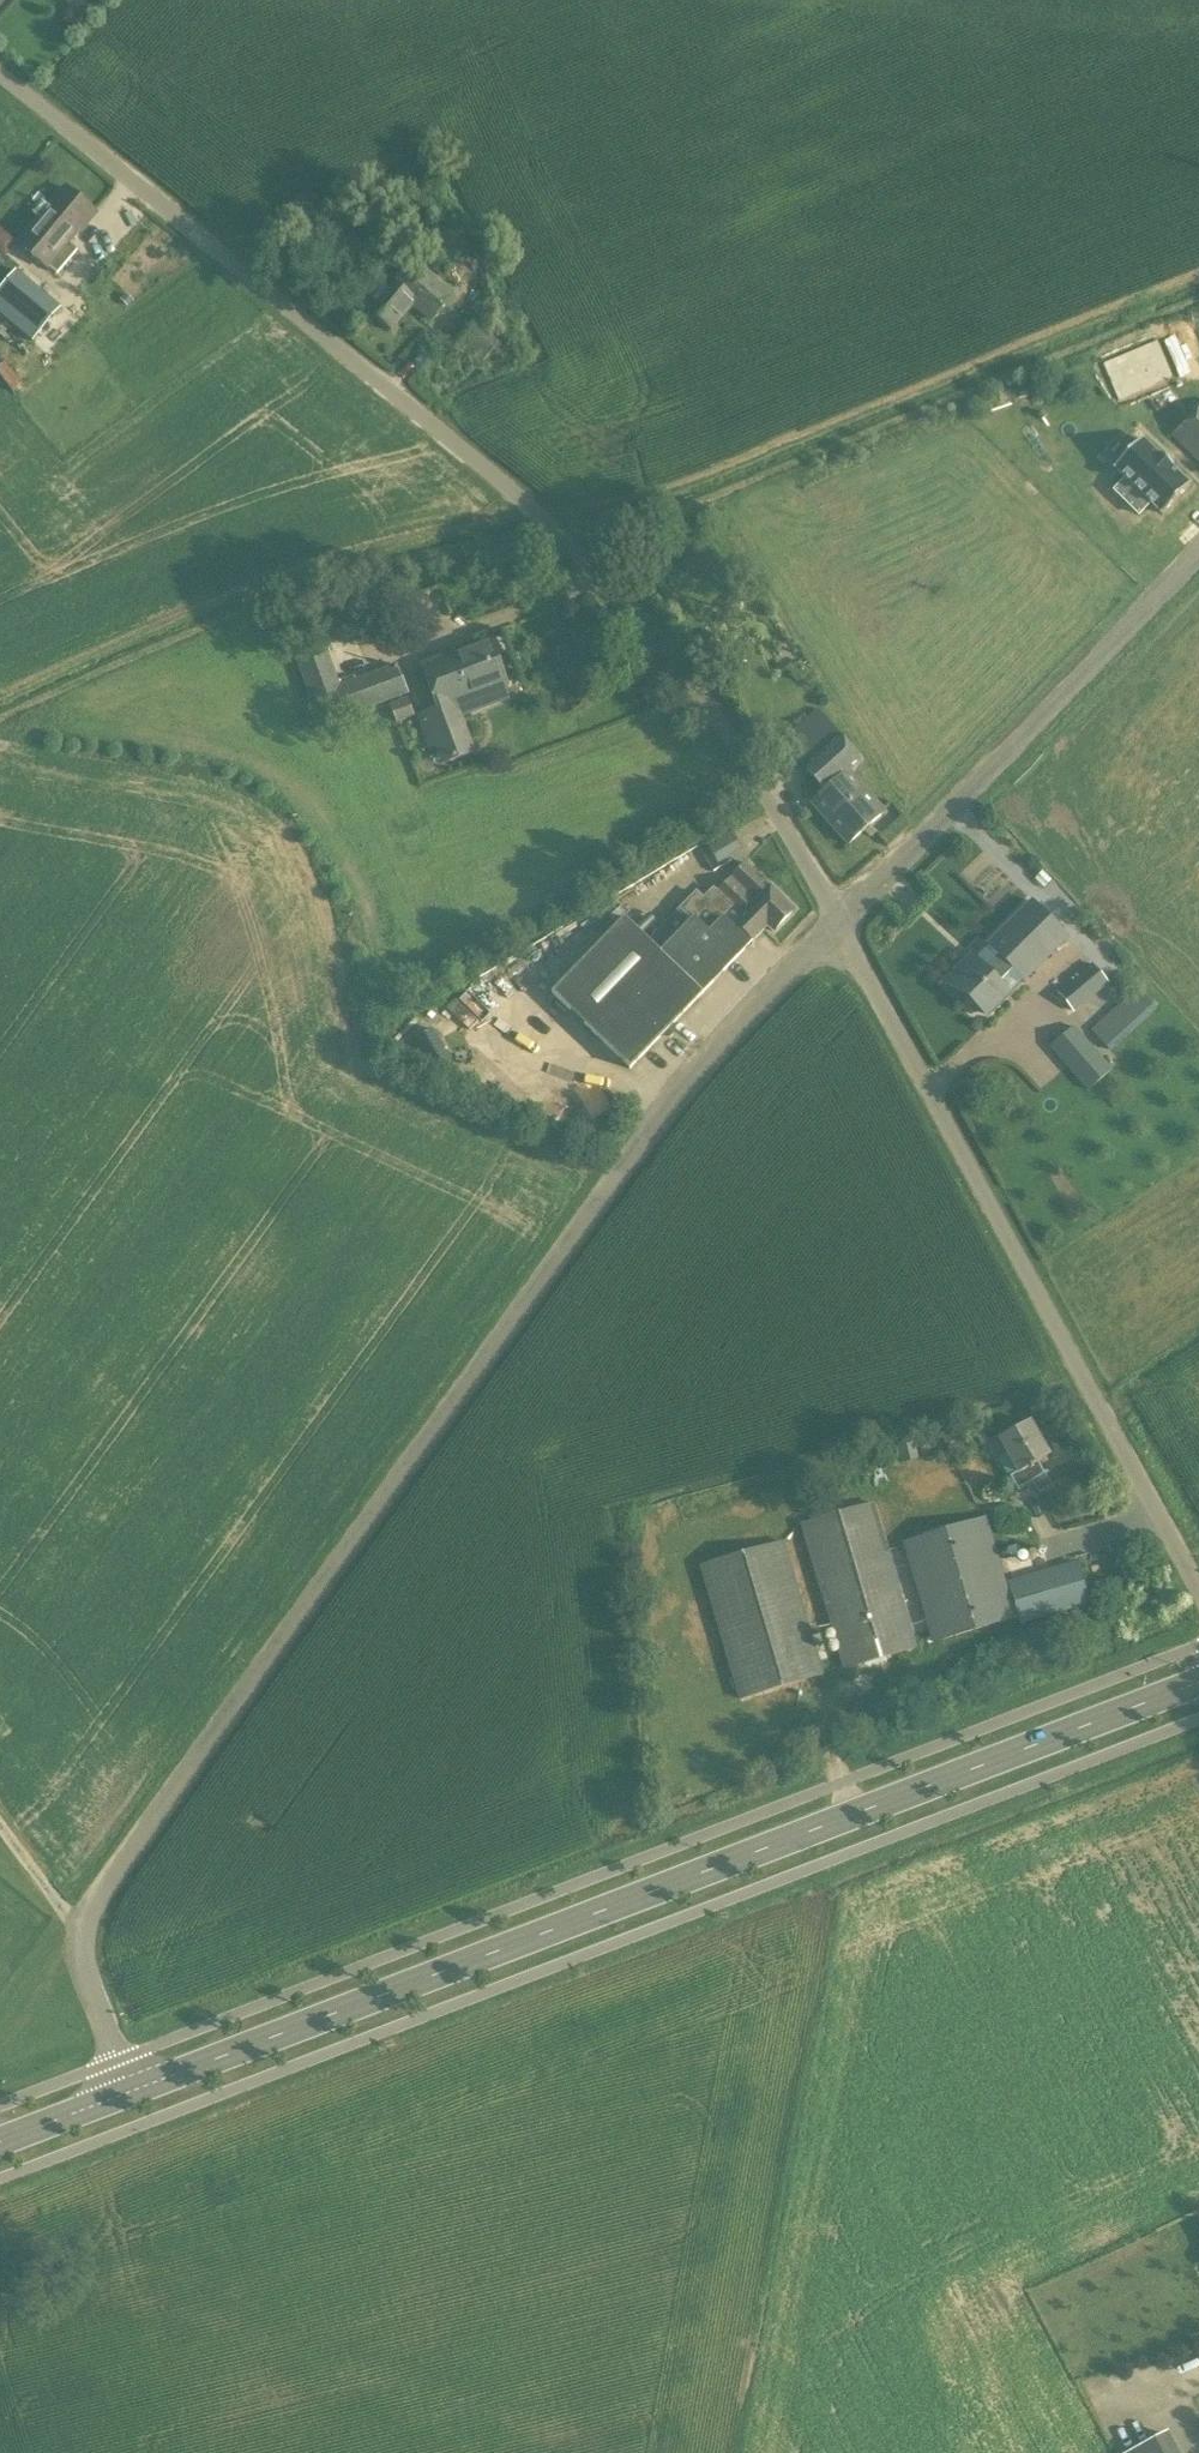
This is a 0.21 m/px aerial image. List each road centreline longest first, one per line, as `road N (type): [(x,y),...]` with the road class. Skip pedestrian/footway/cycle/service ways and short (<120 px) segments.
road 1 (unclassified): [(124,2088),(83,1973),(92,1904),(663,1115),(777,982),(839,925)]
road 2 (unclassified): [(839,925),(707,703),(571,548),(0,77)]
road 3 (tertiary): [(124,2088),(1198,1683)]
road 4 (unclassified): [(1198,1590),(839,925)]
road 5 (unclassified): [(839,925),(1198,551)]
road 6 (tertiary): [(0,2136),(124,2088)]

